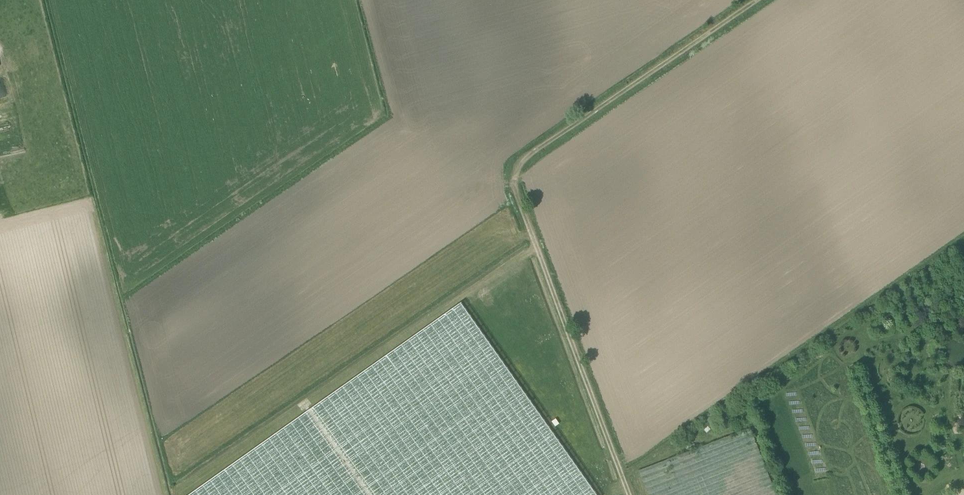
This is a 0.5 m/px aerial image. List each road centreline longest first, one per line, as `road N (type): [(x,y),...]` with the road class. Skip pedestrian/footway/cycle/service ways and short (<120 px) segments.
road 1 (track): [(628,494),(517,176),(535,154),(761,0)]

